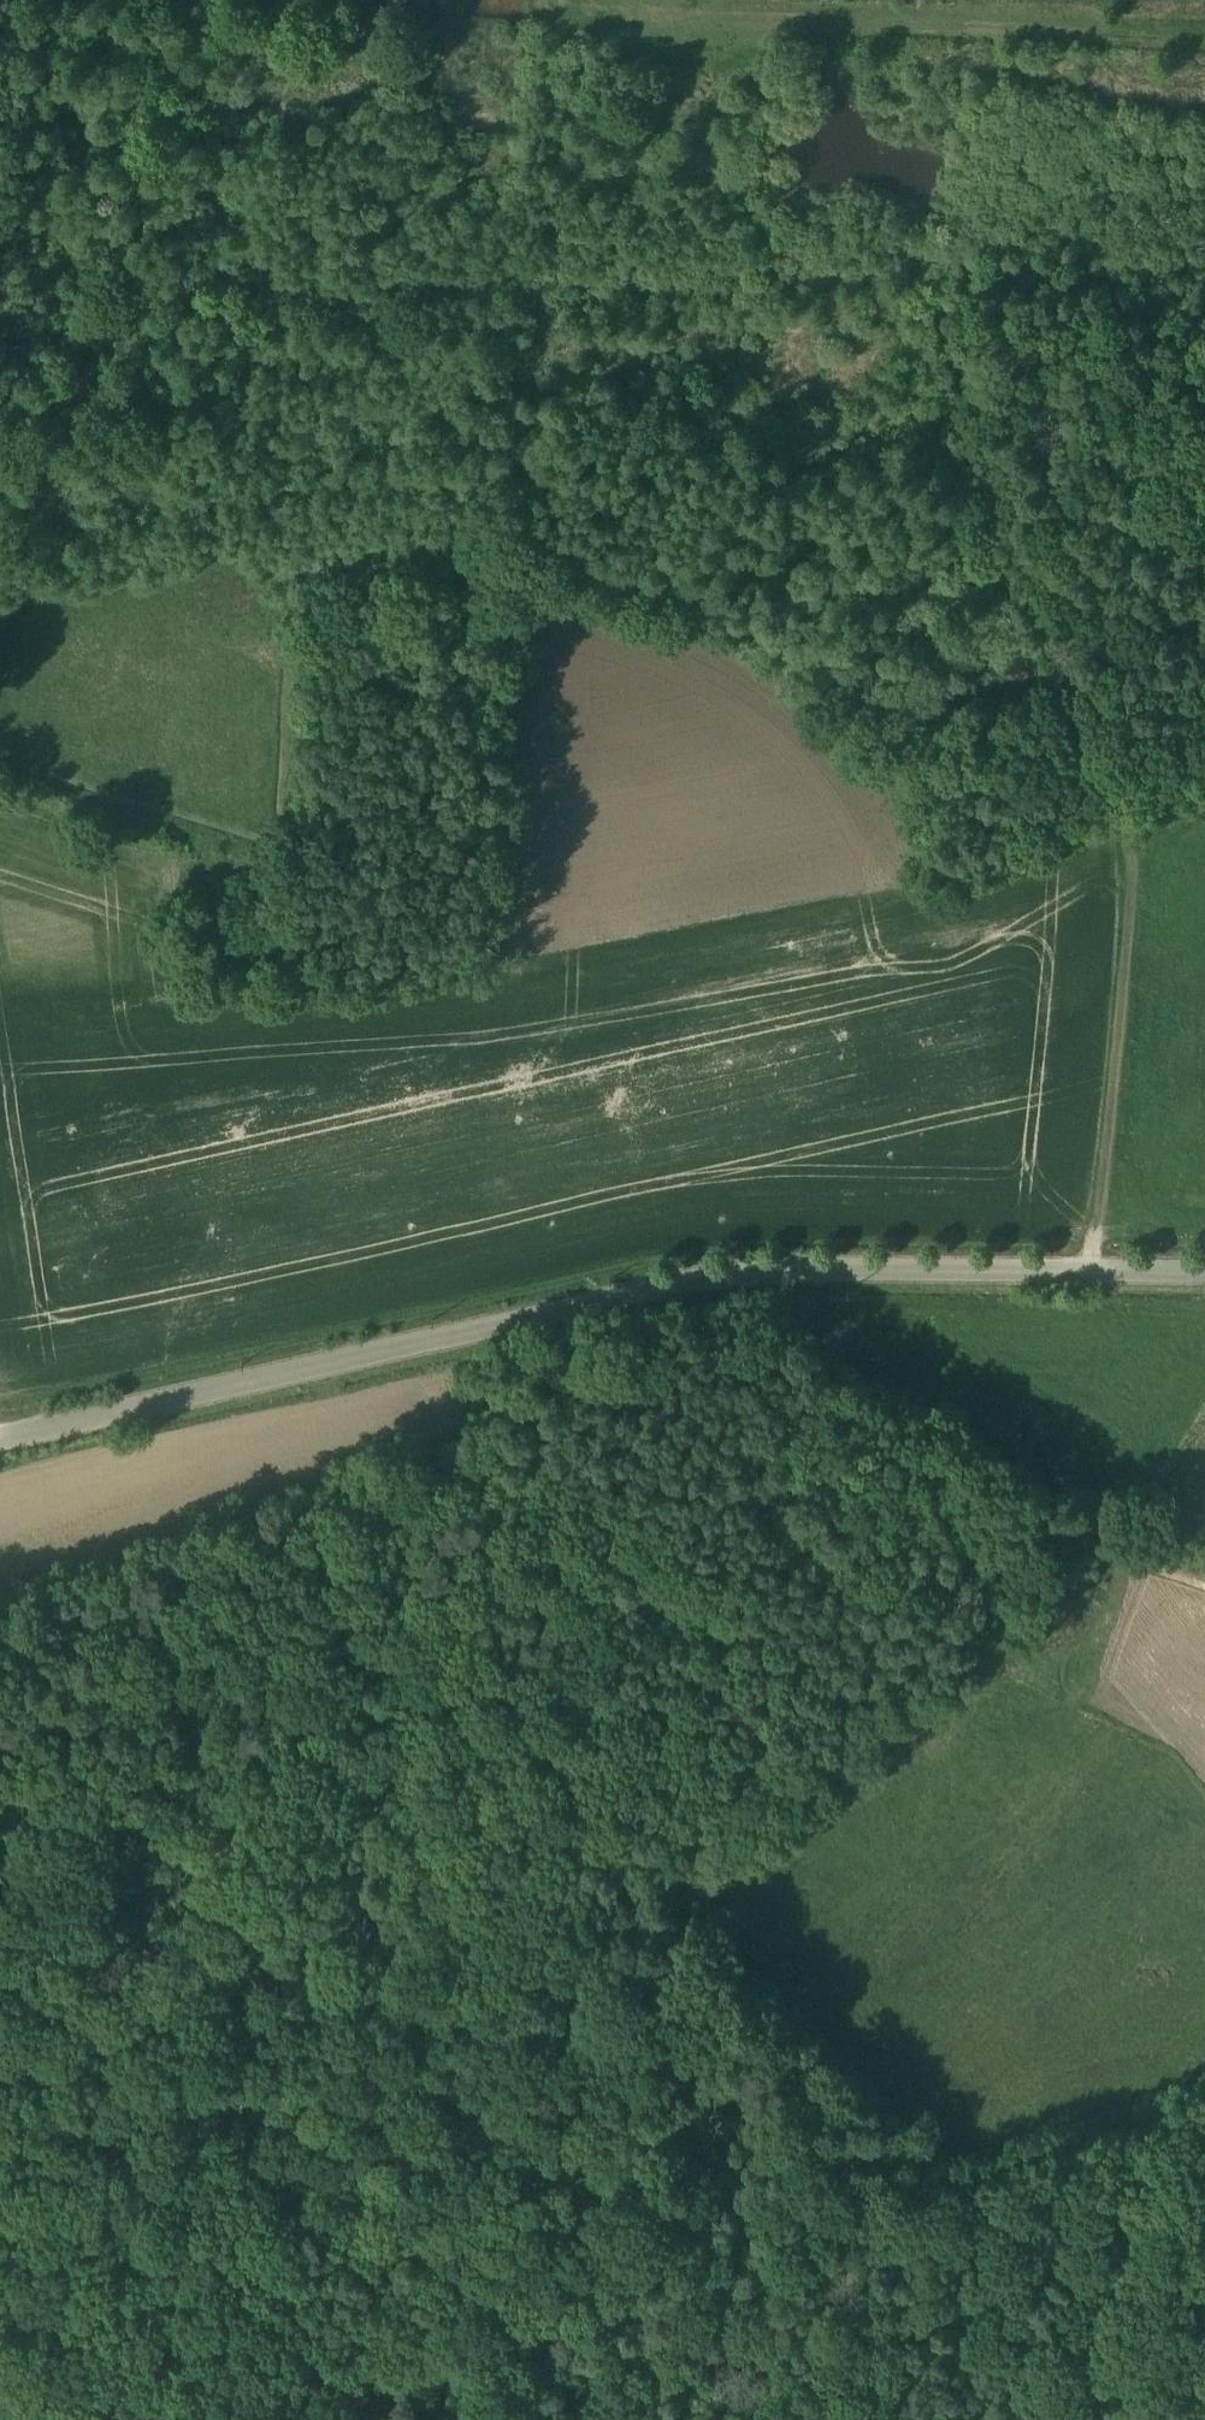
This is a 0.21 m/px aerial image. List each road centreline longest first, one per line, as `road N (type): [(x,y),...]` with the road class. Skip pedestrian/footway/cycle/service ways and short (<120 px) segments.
road 1 (unclassified): [(0,1438),(765,1271),(1204,1272)]
road 2 (track): [(1123,825),(1126,924),(1095,1270)]

